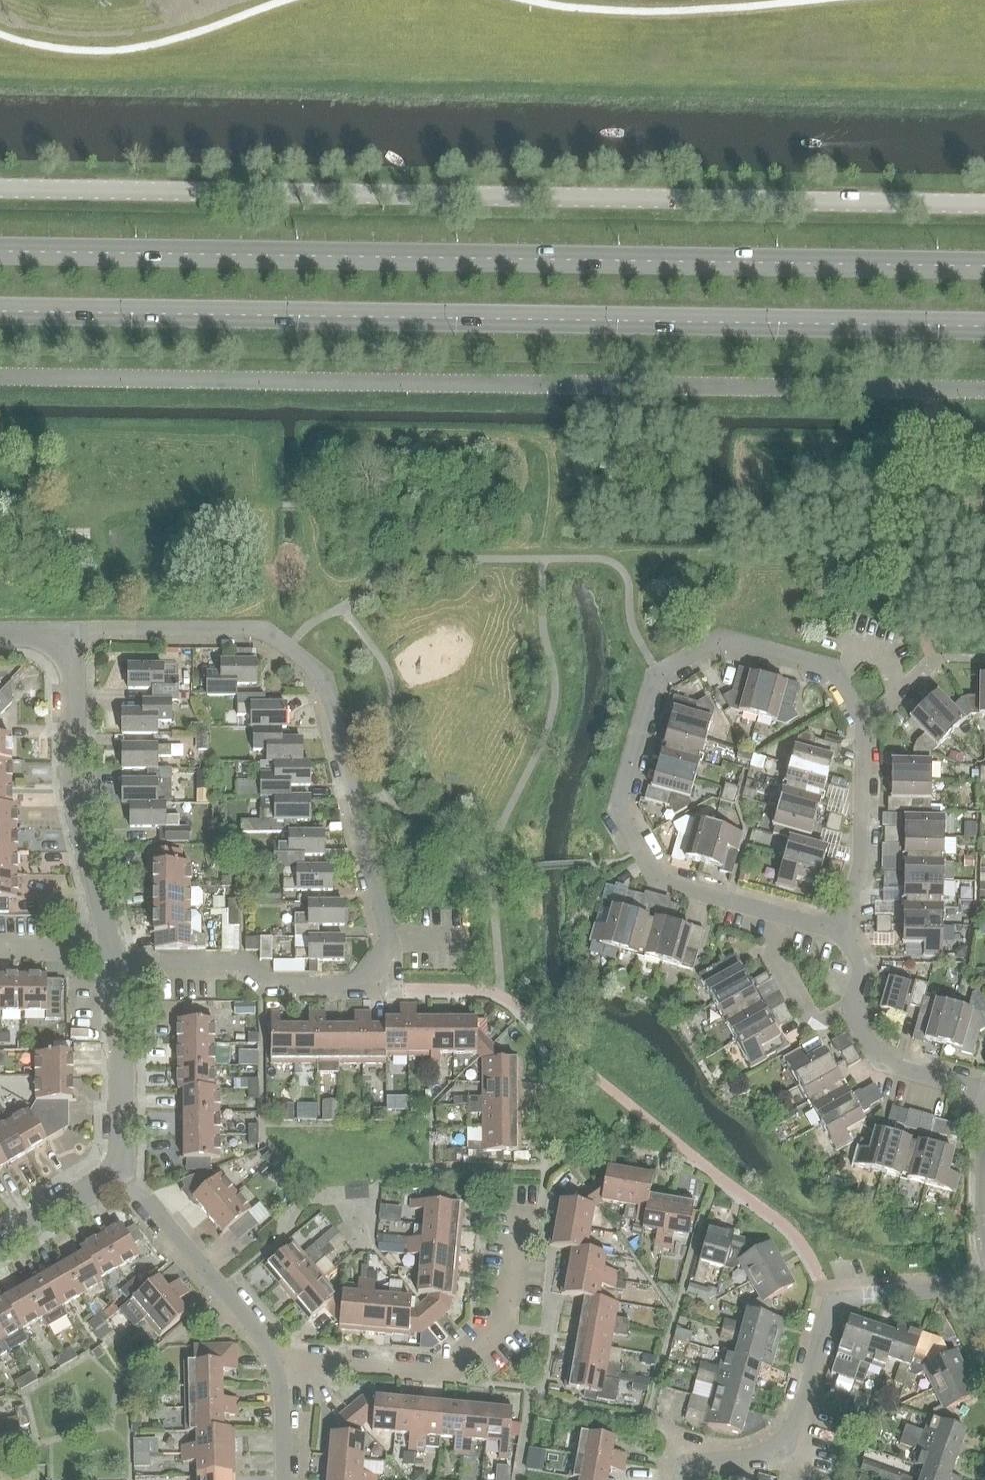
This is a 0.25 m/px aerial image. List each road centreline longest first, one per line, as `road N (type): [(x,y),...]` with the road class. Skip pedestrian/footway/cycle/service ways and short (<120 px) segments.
road 1 (tertiary): [(984,204),(0,188)]
road 2 (trunk): [(0,311),(984,326)]
road 3 (trunk): [(984,265),(0,251)]
road 4 (residential): [(287,647),(325,677),(388,940),(354,982),(269,982),(244,961),(114,964)]
road 5 (residential): [(841,931),(862,863),(864,725),(834,668),(722,637),(658,671)]
road 6 (residential): [(984,1282),(831,1298),(787,1452),(685,1463),(680,1479)]
road 7 (residential): [(658,671),(617,808),(657,880),(841,931)]
road 8 (residential): [(276,1363),(440,1375),(508,1318),(519,1217)]
road 9 (residential): [(111,947),(73,782),(71,633)]
road 10 (residential): [(841,931),(860,966),(849,1008),(879,1061),(984,1091)]
road 11 (residential): [(276,1363),(122,1170)]
road 12 (residential): [(287,647),(263,629),(71,633)]
road 13 (residential): [(122,1170),(114,964)]
road 14 (residential): [(0,1241),(122,1170)]

